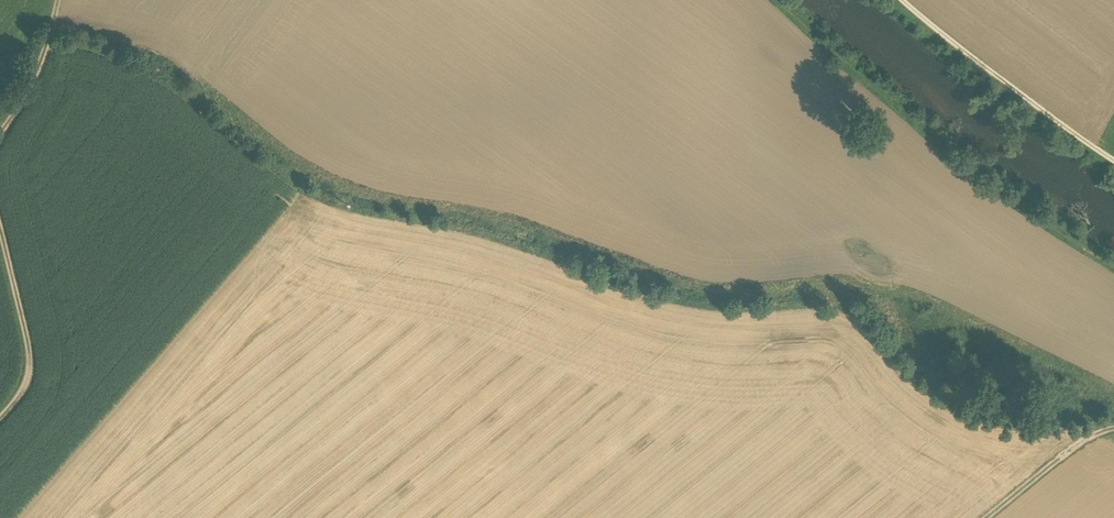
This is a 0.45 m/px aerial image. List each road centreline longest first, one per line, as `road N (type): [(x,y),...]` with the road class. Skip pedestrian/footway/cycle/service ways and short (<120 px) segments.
road 1 (track): [(1113,272),(964,171),(766,0)]
road 2 (track): [(901,0),(1113,163)]
road 3 (track): [(0,417),(30,376),(0,231)]
road 4 (track): [(0,138),(31,95),(60,0)]
road 5 (track): [(998,517),(1113,432)]

